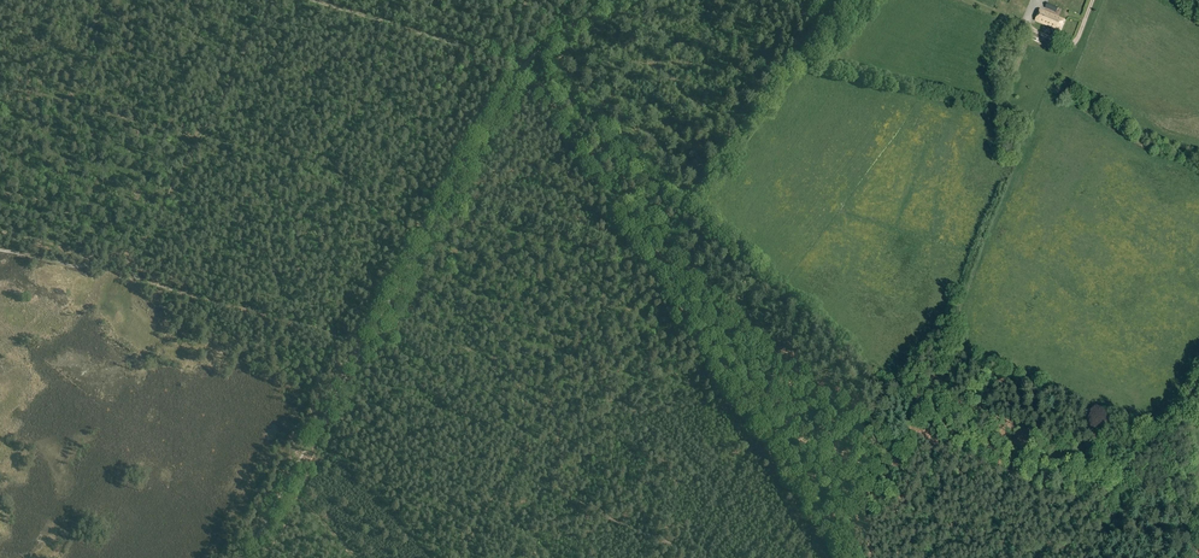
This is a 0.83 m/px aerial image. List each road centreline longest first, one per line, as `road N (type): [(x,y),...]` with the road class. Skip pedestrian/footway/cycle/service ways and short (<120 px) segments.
road 1 (track): [(678,557),(680,546),(552,481),(557,429),(547,399),(392,301)]
road 2 (track): [(0,249),(85,265),(129,253),(138,260),(137,275),(368,346)]
road 3 (track): [(846,557),(636,234)]
road 4 (track): [(459,557),(636,234)]
road 5 (track): [(527,69),(368,346)]
road 6 (track): [(269,0),(138,260)]
road 7 (track): [(368,346),(249,557)]
road 8 (track): [(320,0),(527,69)]
road 9 (track): [(527,69),(636,234)]

